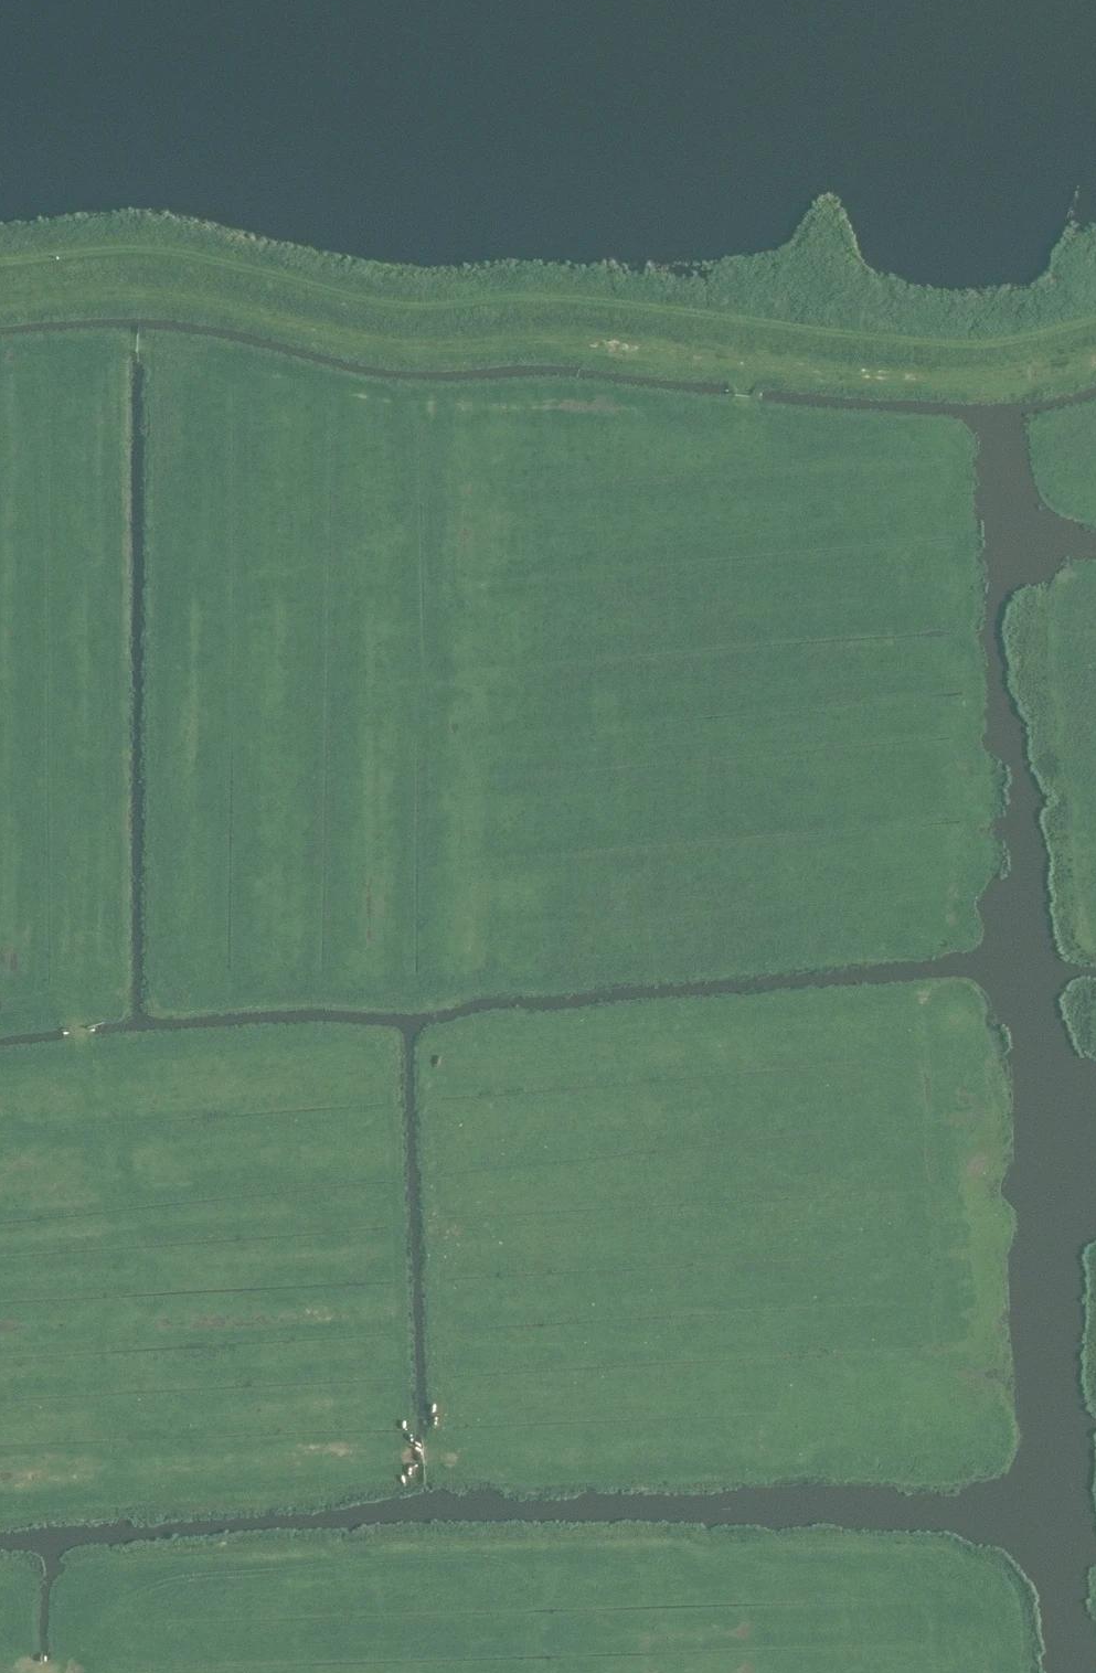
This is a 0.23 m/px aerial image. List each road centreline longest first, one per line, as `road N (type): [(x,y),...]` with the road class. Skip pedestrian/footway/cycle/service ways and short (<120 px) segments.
road 1 (track): [(1095,356),(966,377),(855,374),(612,339),(518,333),(381,342),(169,292),(0,302)]

